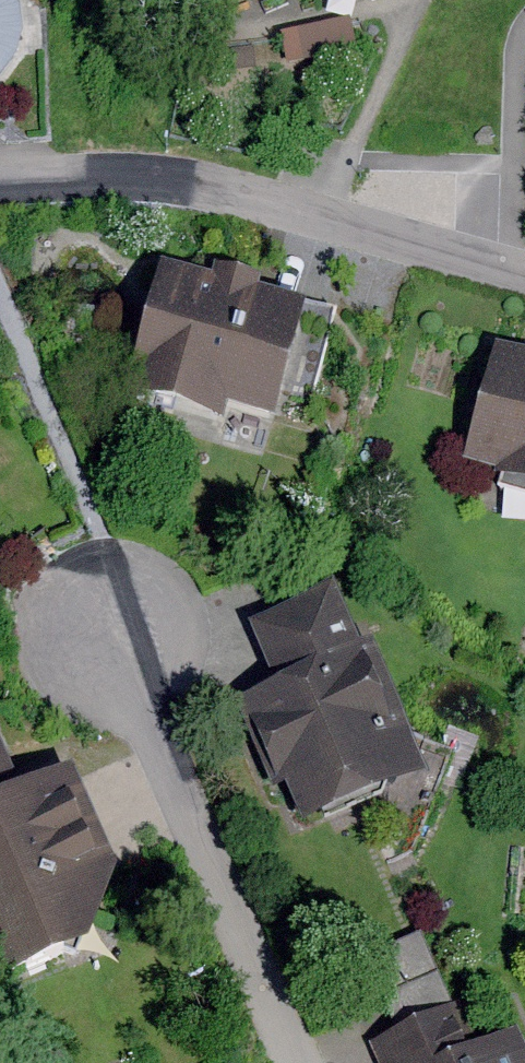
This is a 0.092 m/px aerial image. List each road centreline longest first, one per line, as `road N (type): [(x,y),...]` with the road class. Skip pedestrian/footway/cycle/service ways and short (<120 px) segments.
road 1 (residential): [(0,174),(197,179),(524,270)]
road 2 (residential): [(121,646),(303,1062)]

